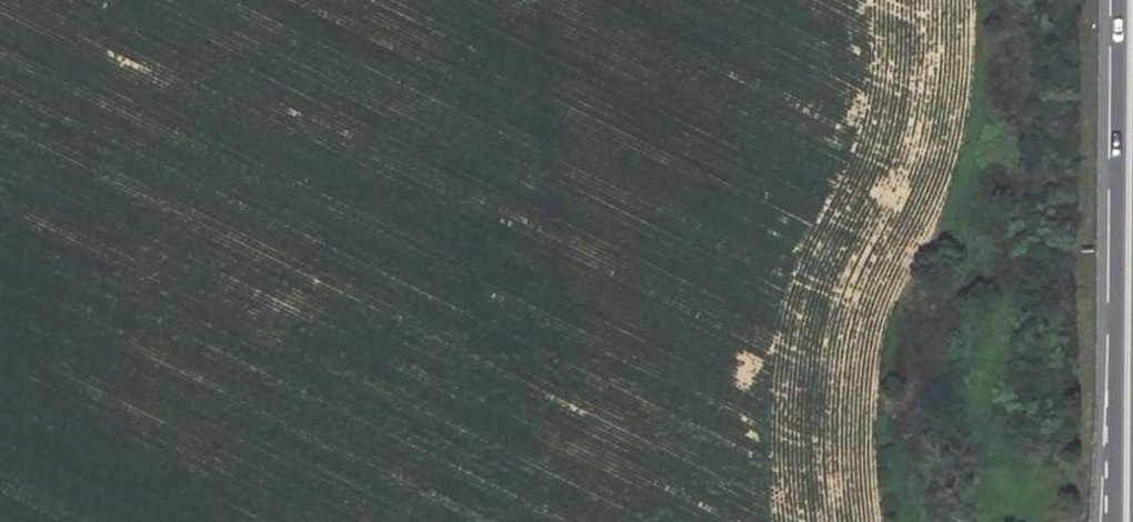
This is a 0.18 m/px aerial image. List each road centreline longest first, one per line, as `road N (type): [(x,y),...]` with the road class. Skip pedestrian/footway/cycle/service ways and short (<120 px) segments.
road 1 (trunk): [(1126,521),(1131,0)]

